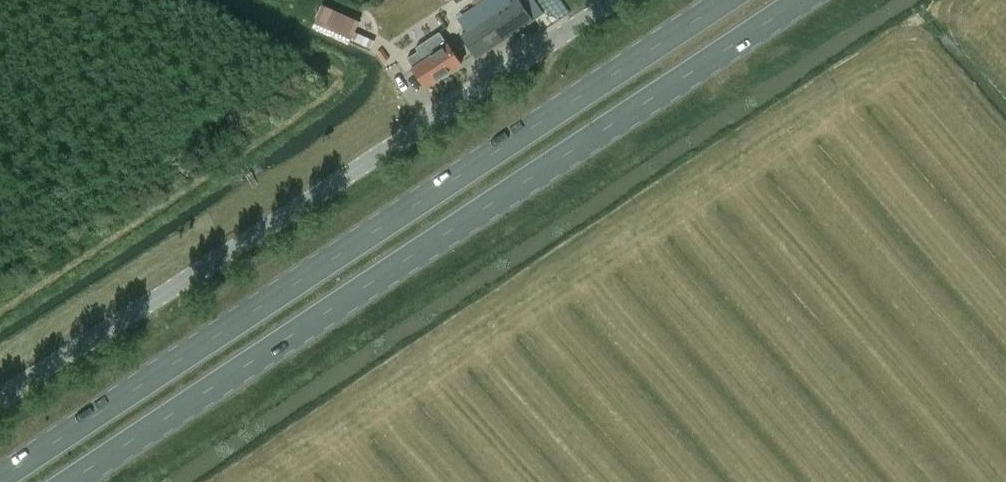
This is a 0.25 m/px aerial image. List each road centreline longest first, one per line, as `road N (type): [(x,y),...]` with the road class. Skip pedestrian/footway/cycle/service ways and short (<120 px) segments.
road 1 (primary): [(65,481),(797,0)]
road 2 (primary): [(724,0),(0,477)]
road 3 (unclassified): [(0,396),(611,0)]

